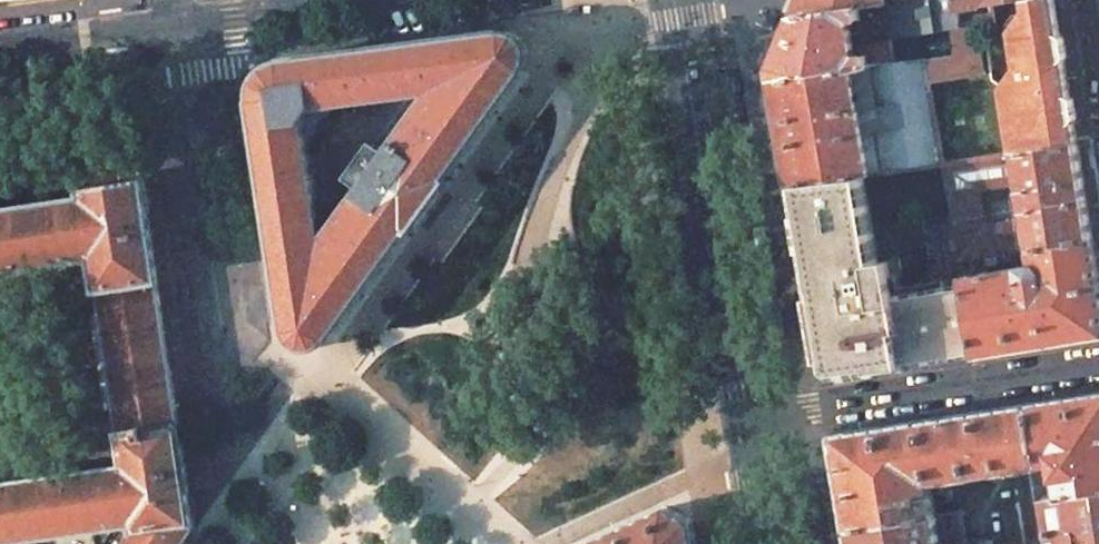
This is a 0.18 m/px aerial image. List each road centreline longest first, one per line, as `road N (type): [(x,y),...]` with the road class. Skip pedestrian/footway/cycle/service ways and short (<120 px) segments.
road 1 (secondary): [(759,418),(687,0)]
road 2 (residential): [(1098,365),(759,418)]
road 3 (residential): [(759,418),(685,486),(554,543)]
road 4 (residential): [(181,24),(365,0)]
road 5 (residential): [(0,46),(181,24)]
road 6 (secondary): [(780,543),(759,418)]

